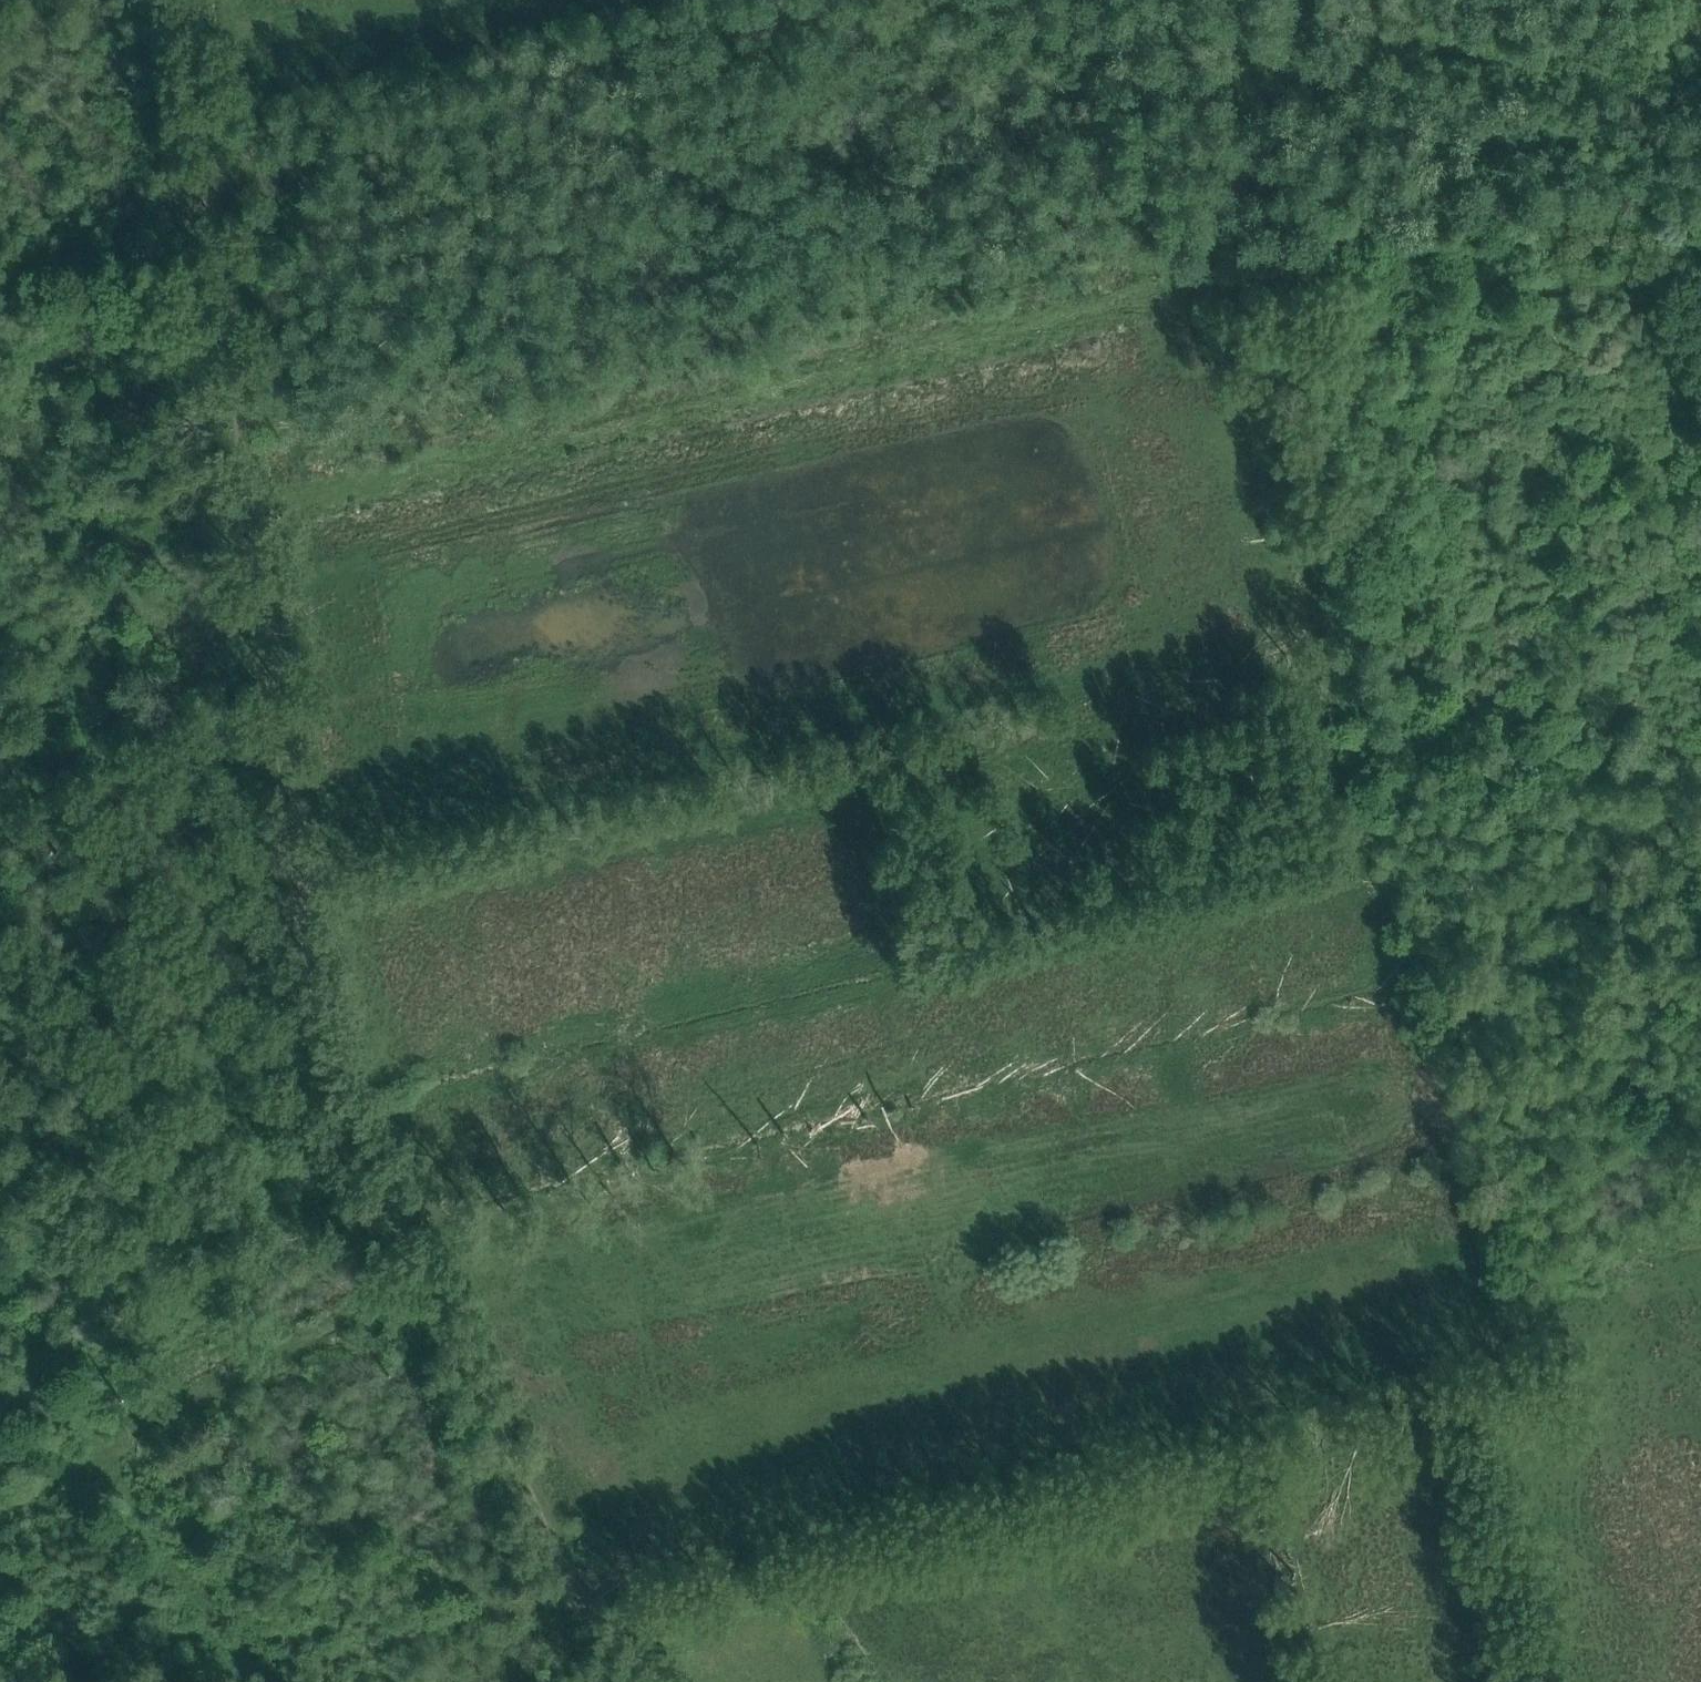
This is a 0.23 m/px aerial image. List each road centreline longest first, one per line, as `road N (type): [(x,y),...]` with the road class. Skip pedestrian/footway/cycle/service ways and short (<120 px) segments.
road 1 (track): [(646,1681),(510,1468),(296,1014),(181,0)]
road 2 (track): [(416,1276),(0,1522)]

